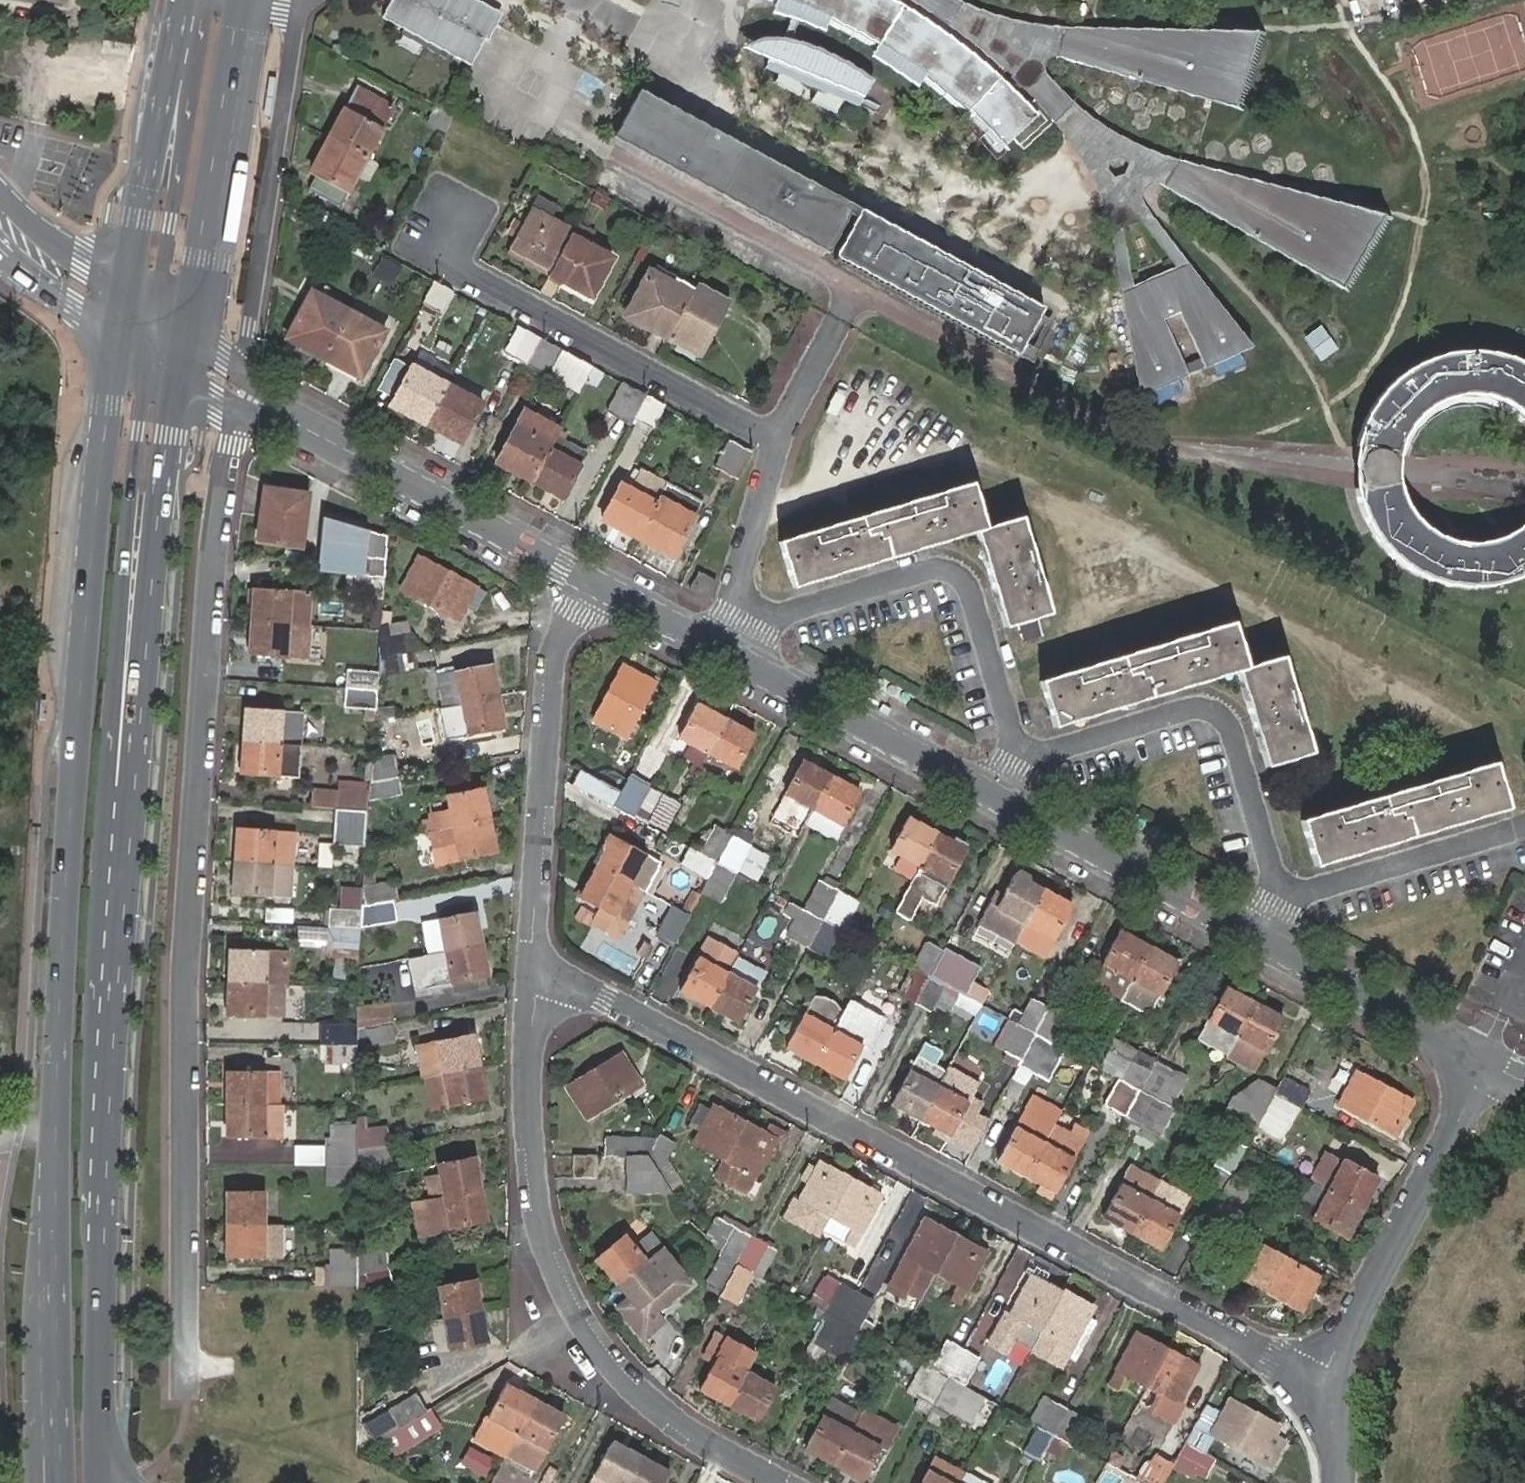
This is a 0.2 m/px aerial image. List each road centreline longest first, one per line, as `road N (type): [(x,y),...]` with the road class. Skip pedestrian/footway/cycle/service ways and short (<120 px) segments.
road 1 (residential): [(240,391),(210,601),(185,959),(186,1397)]
road 2 (secondary): [(122,315),(79,704),(55,1194)]
road 3 (residential): [(1315,1380),(598,994),(532,990)]
road 4 (tertiary): [(726,653),(1479,1059)]
road 5 (residential): [(726,653),(777,439),(427,250),(447,209)]
road 6 (residential): [(532,990),(532,1163),(543,1237),(567,1294),(602,1350),(654,1404),(783,1482)]
road 7 (secondary): [(124,886),(108,779),(145,397),(122,315)]
road 8 (secondary): [(98,1442),(124,886)]
road 9 (secondary): [(124,886),(182,355)]
road 10 (residential): [(593,581),(553,656),(532,990)]
road 11 (tertiary): [(240,391),(593,581)]
road 12 (unclassified): [(288,0),(294,37),(240,391)]
road 13 (residential): [(1479,1059),(1315,1380)]
road 14 (secondary): [(188,0),(189,97),(163,272),(166,315),(182,355)]
road 15 (secondary): [(182,355),(240,0)]
road 16 (secondary): [(181,0),(122,315)]
road 17 (motorway): [(55,1194),(35,1279),(35,1482)]
road 18 (secondary): [(55,1194),(62,1482)]
road 19 (tertiary): [(0,216),(44,263),(122,315)]
road 20 (tertiary): [(593,581),(726,653)]

